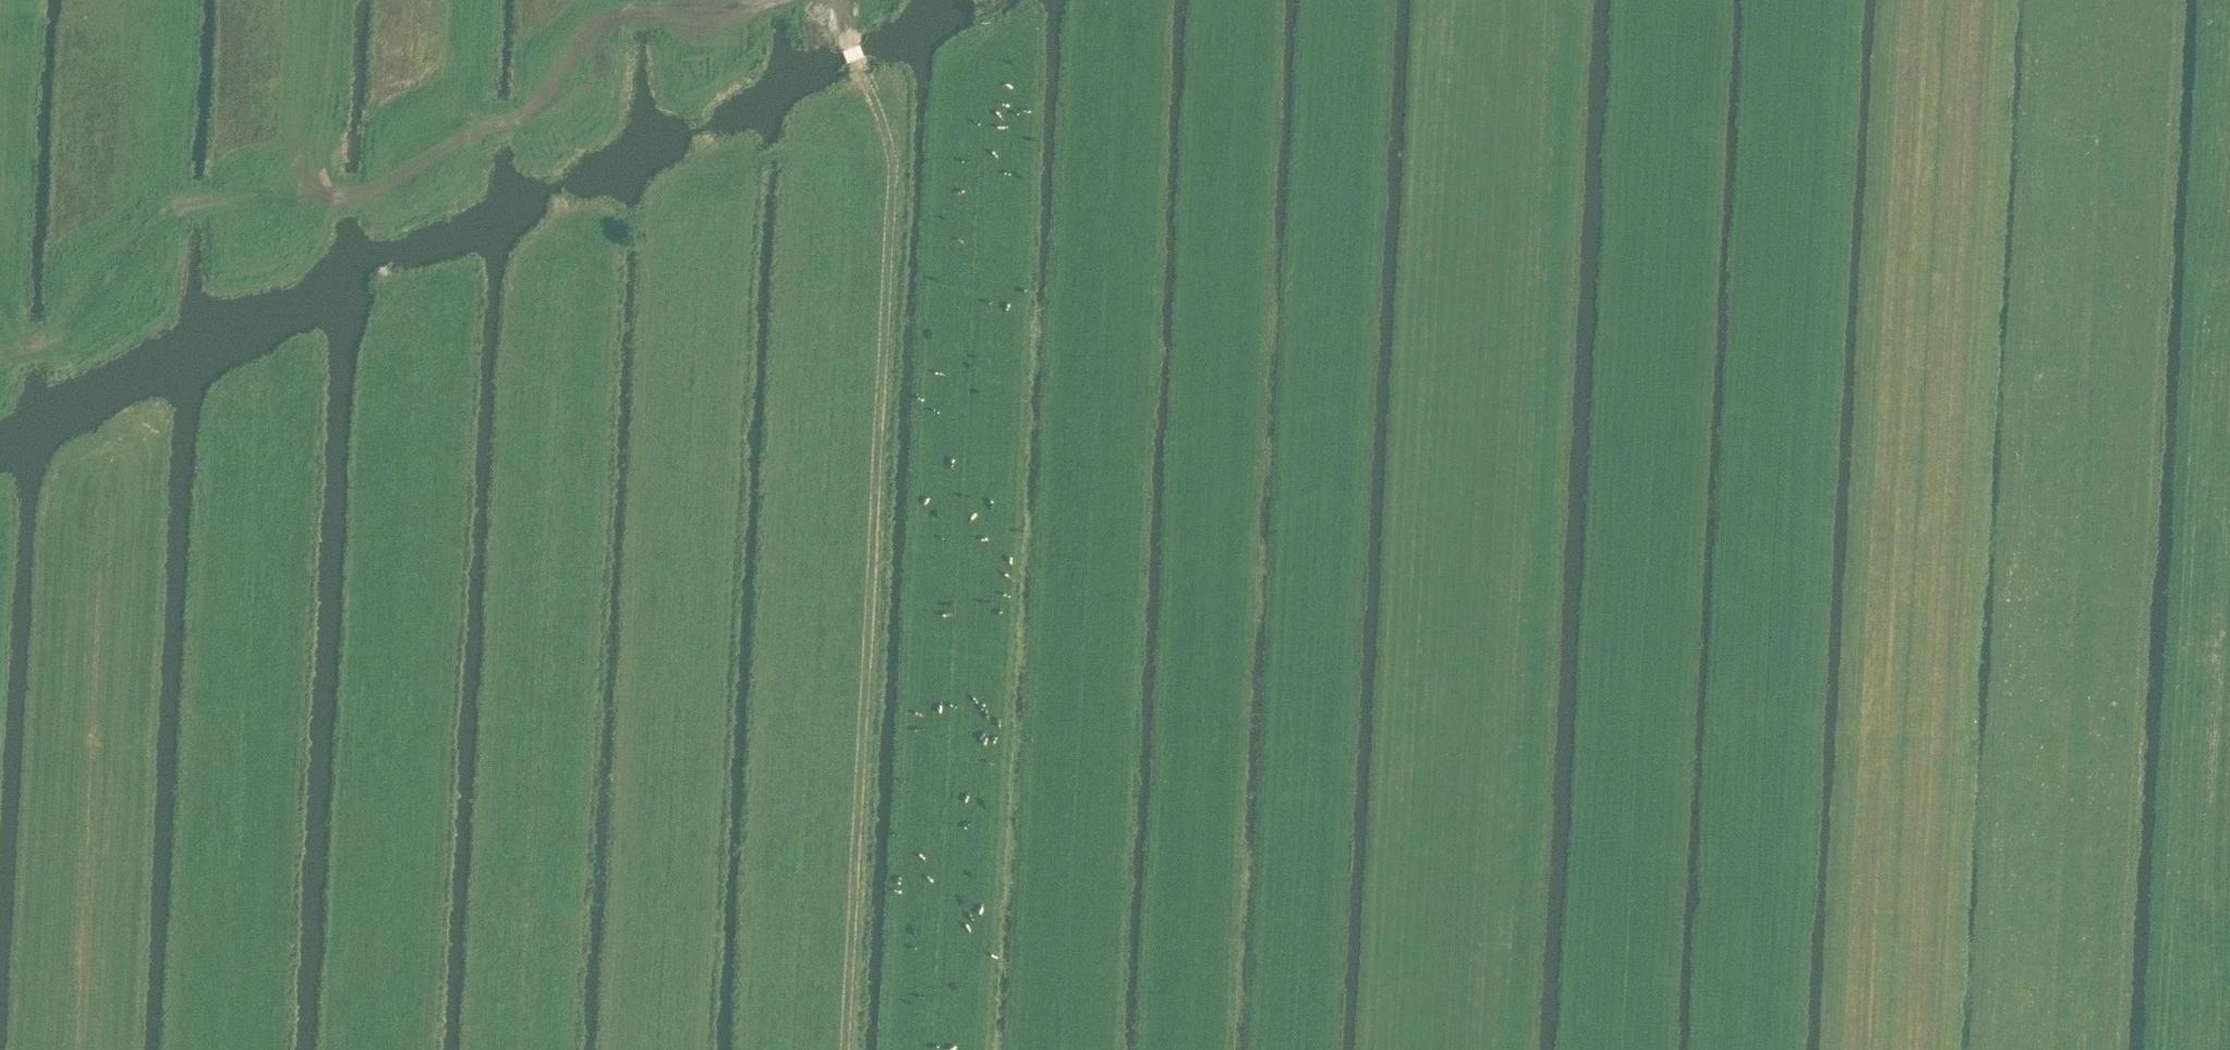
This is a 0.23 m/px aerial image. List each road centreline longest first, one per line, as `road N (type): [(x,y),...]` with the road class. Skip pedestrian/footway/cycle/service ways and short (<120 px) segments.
road 1 (track): [(846,1049),(894,159),(829,0)]
road 2 (track): [(1519,1049),(1579,0)]
road 3 (track): [(43,0),(82,3),(115,34),(115,164),(169,186),(340,197),(395,186),(456,119),(541,112),(623,11)]
road 4 (track): [(756,0),(620,11)]

